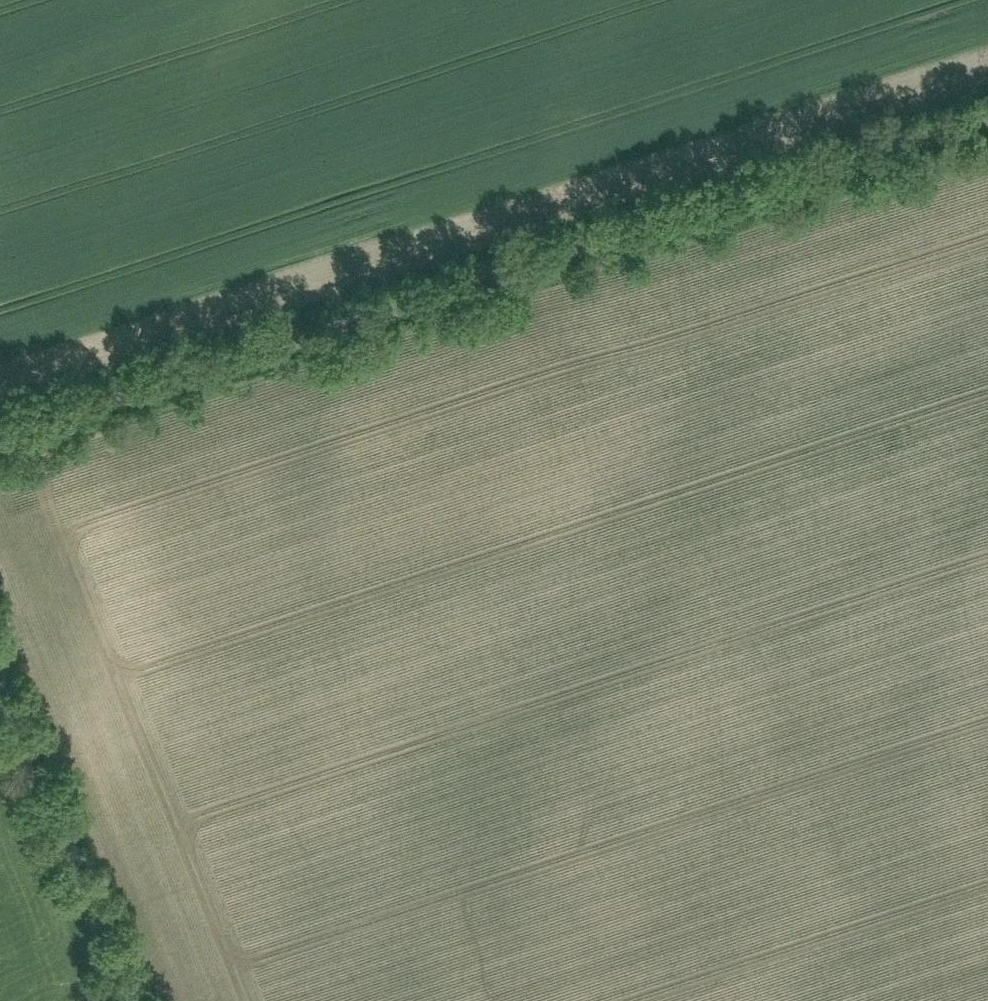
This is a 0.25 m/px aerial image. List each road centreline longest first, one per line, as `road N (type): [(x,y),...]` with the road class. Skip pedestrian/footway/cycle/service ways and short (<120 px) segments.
road 1 (unclassified): [(0,439),(987,123)]
road 2 (unclassified): [(0,684),(128,1000)]

